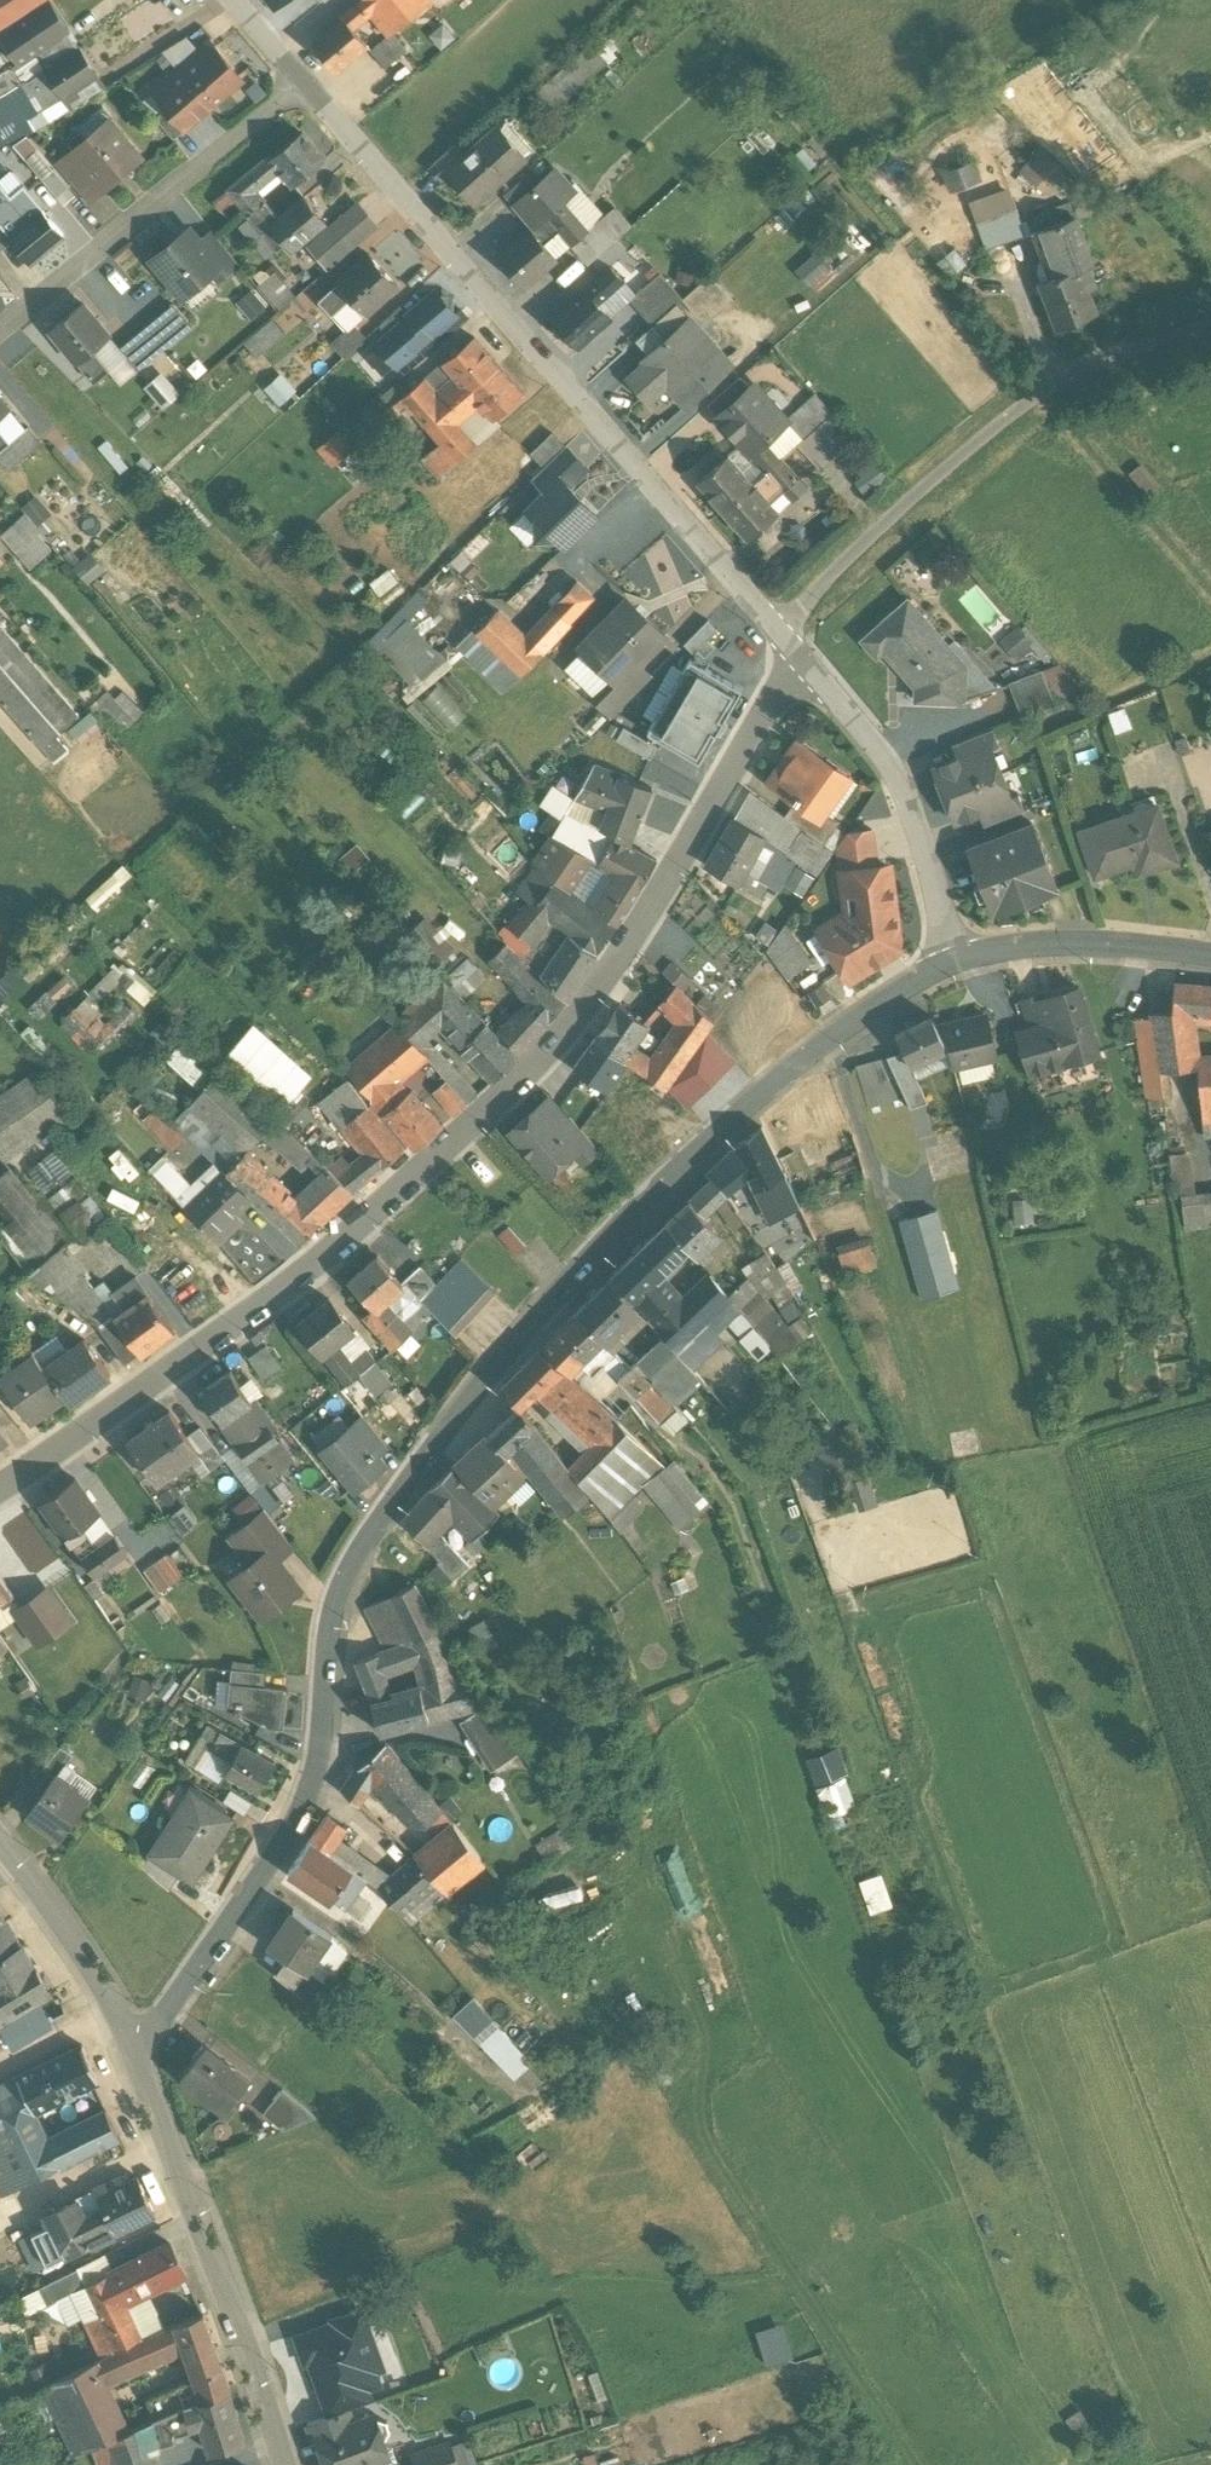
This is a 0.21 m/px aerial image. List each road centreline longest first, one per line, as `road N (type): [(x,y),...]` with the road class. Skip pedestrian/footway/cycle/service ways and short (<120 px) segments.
road 1 (residential): [(956,963),(822,1047),(595,1252),(360,1545),(332,1621),(320,1758),(286,1845),(155,2033),(132,2049)]
road 2 (residential): [(0,1494),(306,1274),(538,1067),(640,925),(799,660)]
road 3 (residential): [(303,82),(772,627)]
road 4 (residential): [(772,627),(1061,385),(1210,328)]
road 5 (residential): [(282,2464),(132,2049)]
road 6 (residential): [(0,329),(303,82)]
road 7 (residential): [(956,963),(891,771),(799,660)]
road 8 (residential): [(1210,963),(1074,946),(956,963)]
road 9 (residential): [(132,2049),(0,1856)]

